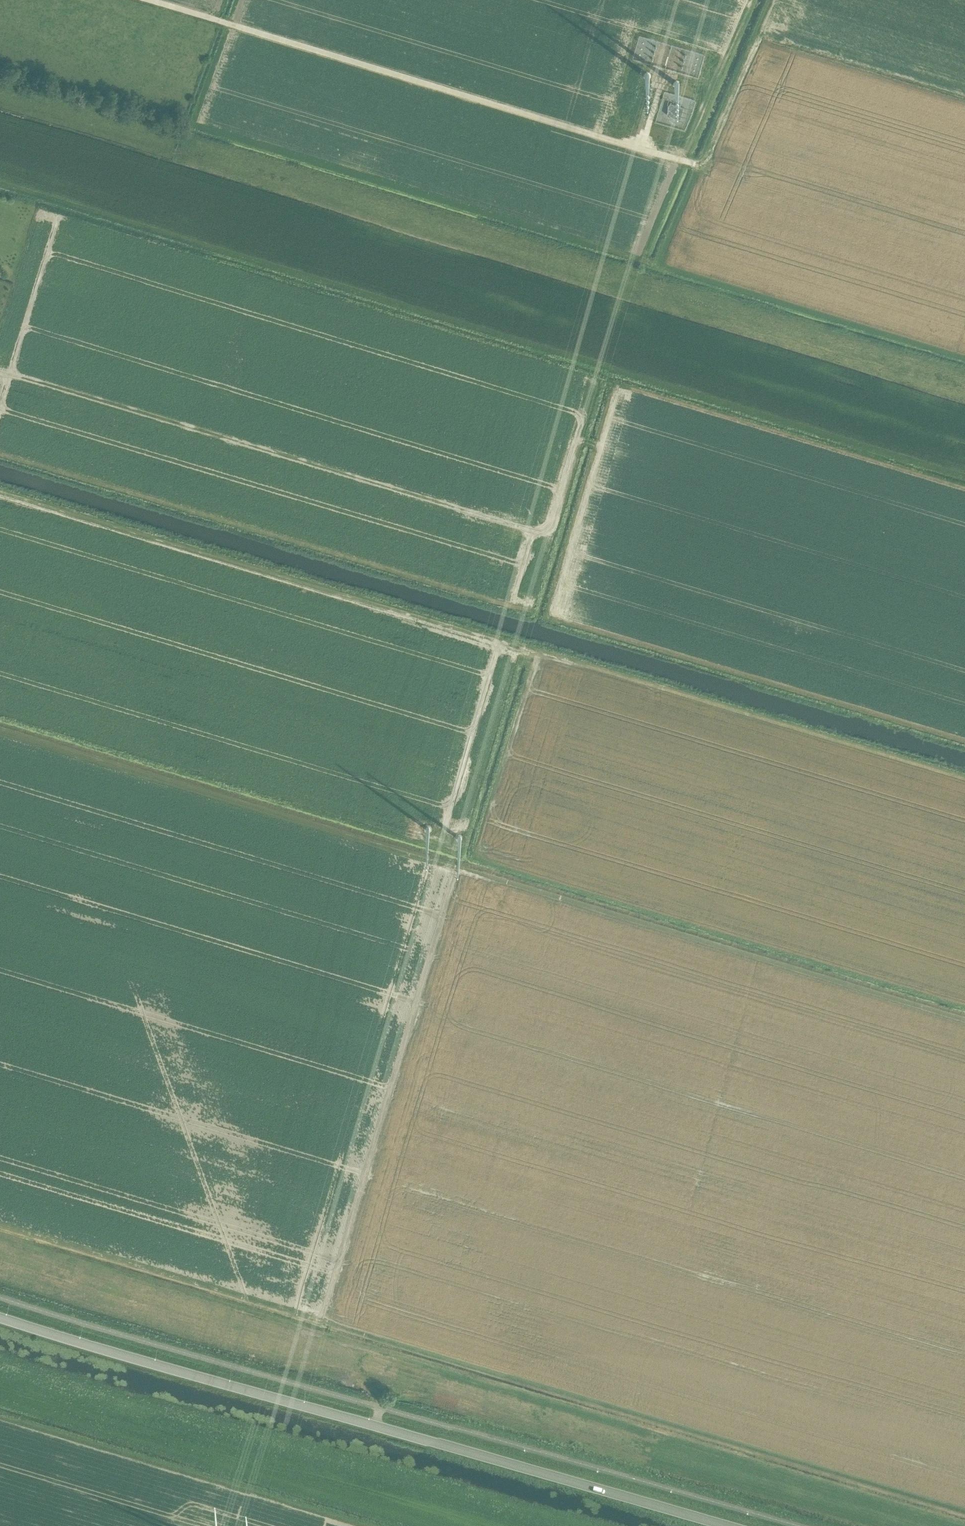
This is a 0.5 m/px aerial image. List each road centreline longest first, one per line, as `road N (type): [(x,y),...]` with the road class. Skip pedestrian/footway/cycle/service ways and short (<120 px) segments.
road 1 (tertiary): [(724,1525),(0,1317)]
road 2 (track): [(685,162),(147,0)]

